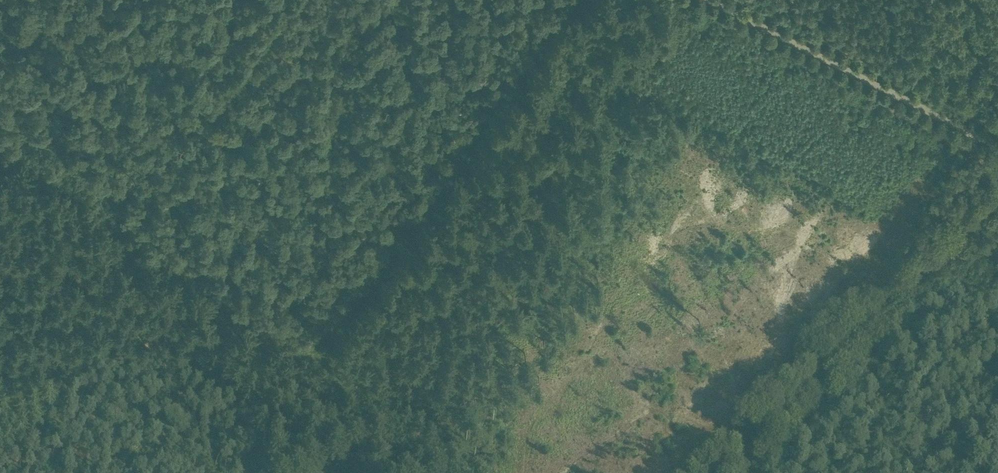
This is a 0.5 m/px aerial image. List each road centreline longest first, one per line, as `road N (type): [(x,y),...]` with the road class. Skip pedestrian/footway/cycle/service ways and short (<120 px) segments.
road 1 (unclassified): [(723,472),(997,196)]
road 2 (unclassified): [(997,147),(708,0)]

